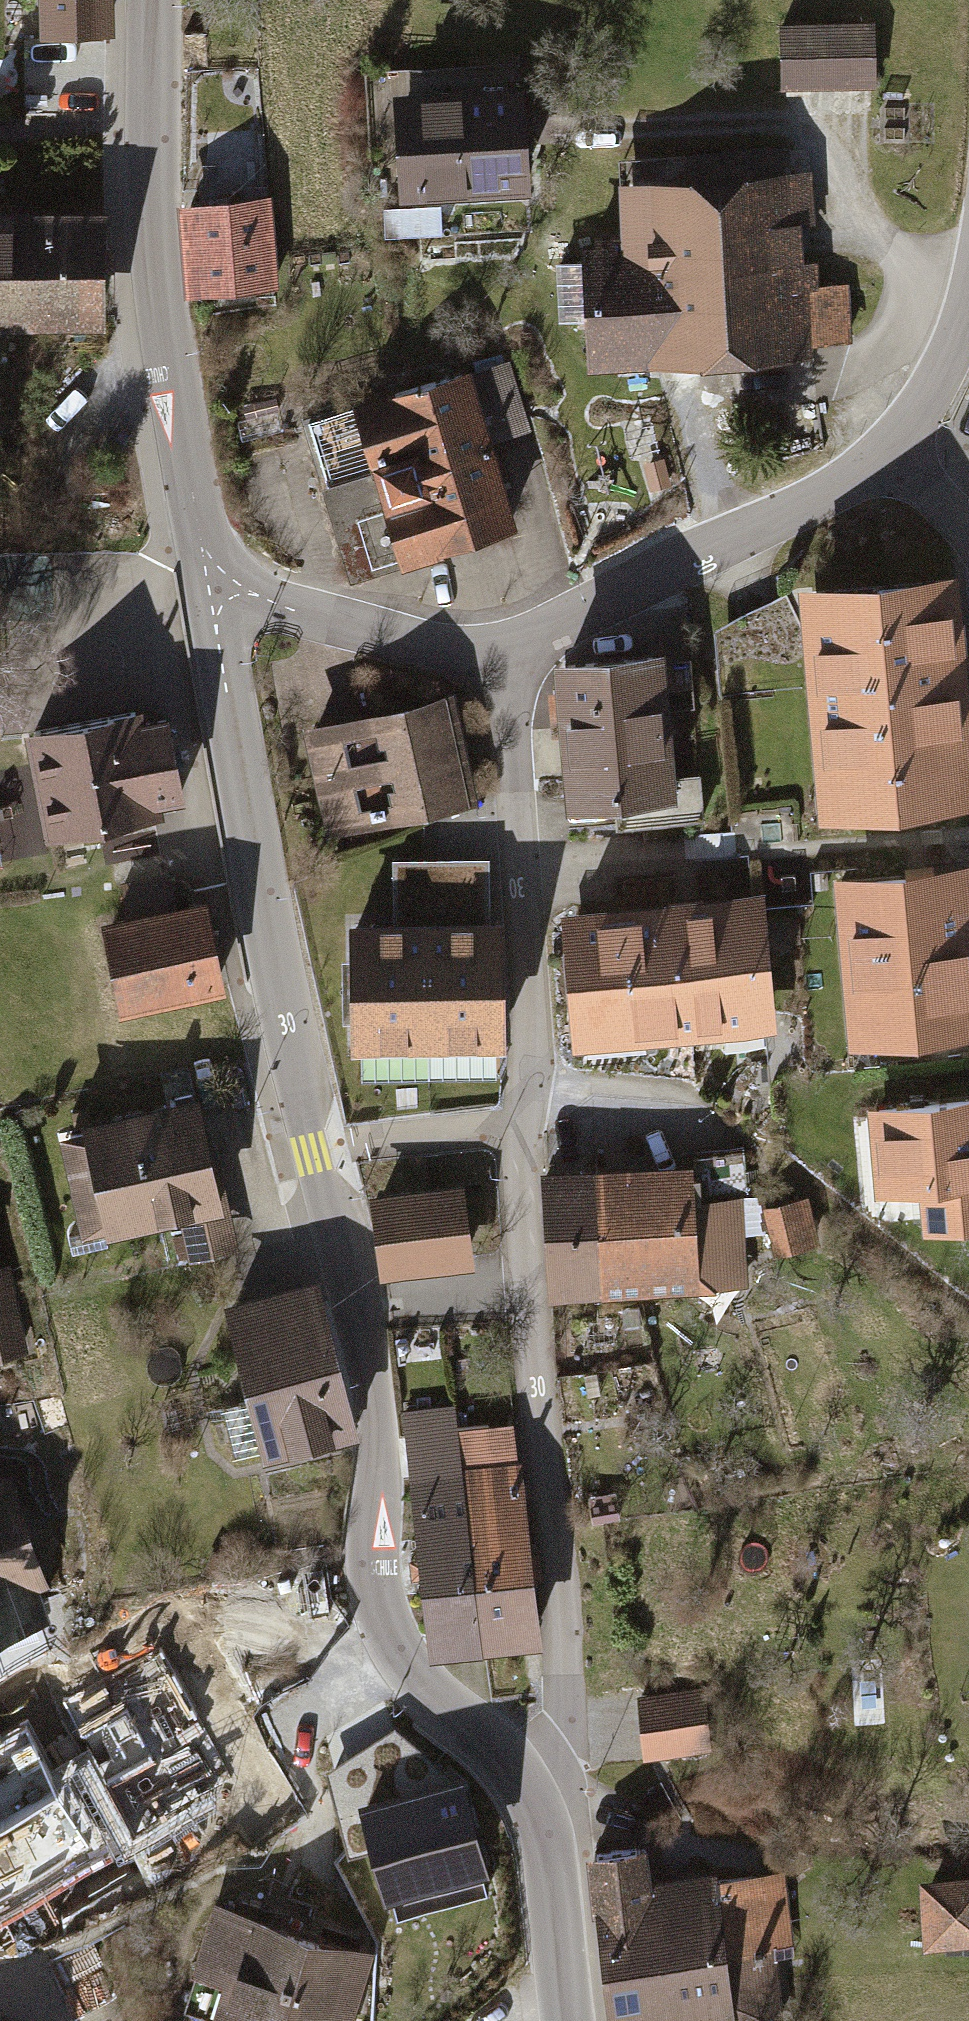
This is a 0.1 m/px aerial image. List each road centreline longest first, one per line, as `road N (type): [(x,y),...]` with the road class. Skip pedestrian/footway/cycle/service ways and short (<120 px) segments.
road 1 (tertiary): [(320,1147),(372,1398),(379,1465),(372,1561),(385,1623),(417,1677),(504,1754),(537,1808)]
road 2 (residential): [(537,1808),(560,1731),(564,1676),(532,1336),(524,1124)]
road 3 (tertiary): [(153,0),(156,239),(207,583)]
road 4 (tertiary): [(207,583),(263,901),(320,1147)]
road 5 (residential): [(524,1124),(533,1038),(510,727),(495,647)]
road 6 (tertiary): [(891,447),(786,514),(556,627),(495,647)]
road 7 (tertiary): [(207,583),(431,645),(495,647)]
road 8 (tertiary): [(537,1808),(568,2020)]
road 9 (residential): [(524,1124),(320,1147)]
road 10 (tertiary): [(968,306),(931,392),(891,447)]

